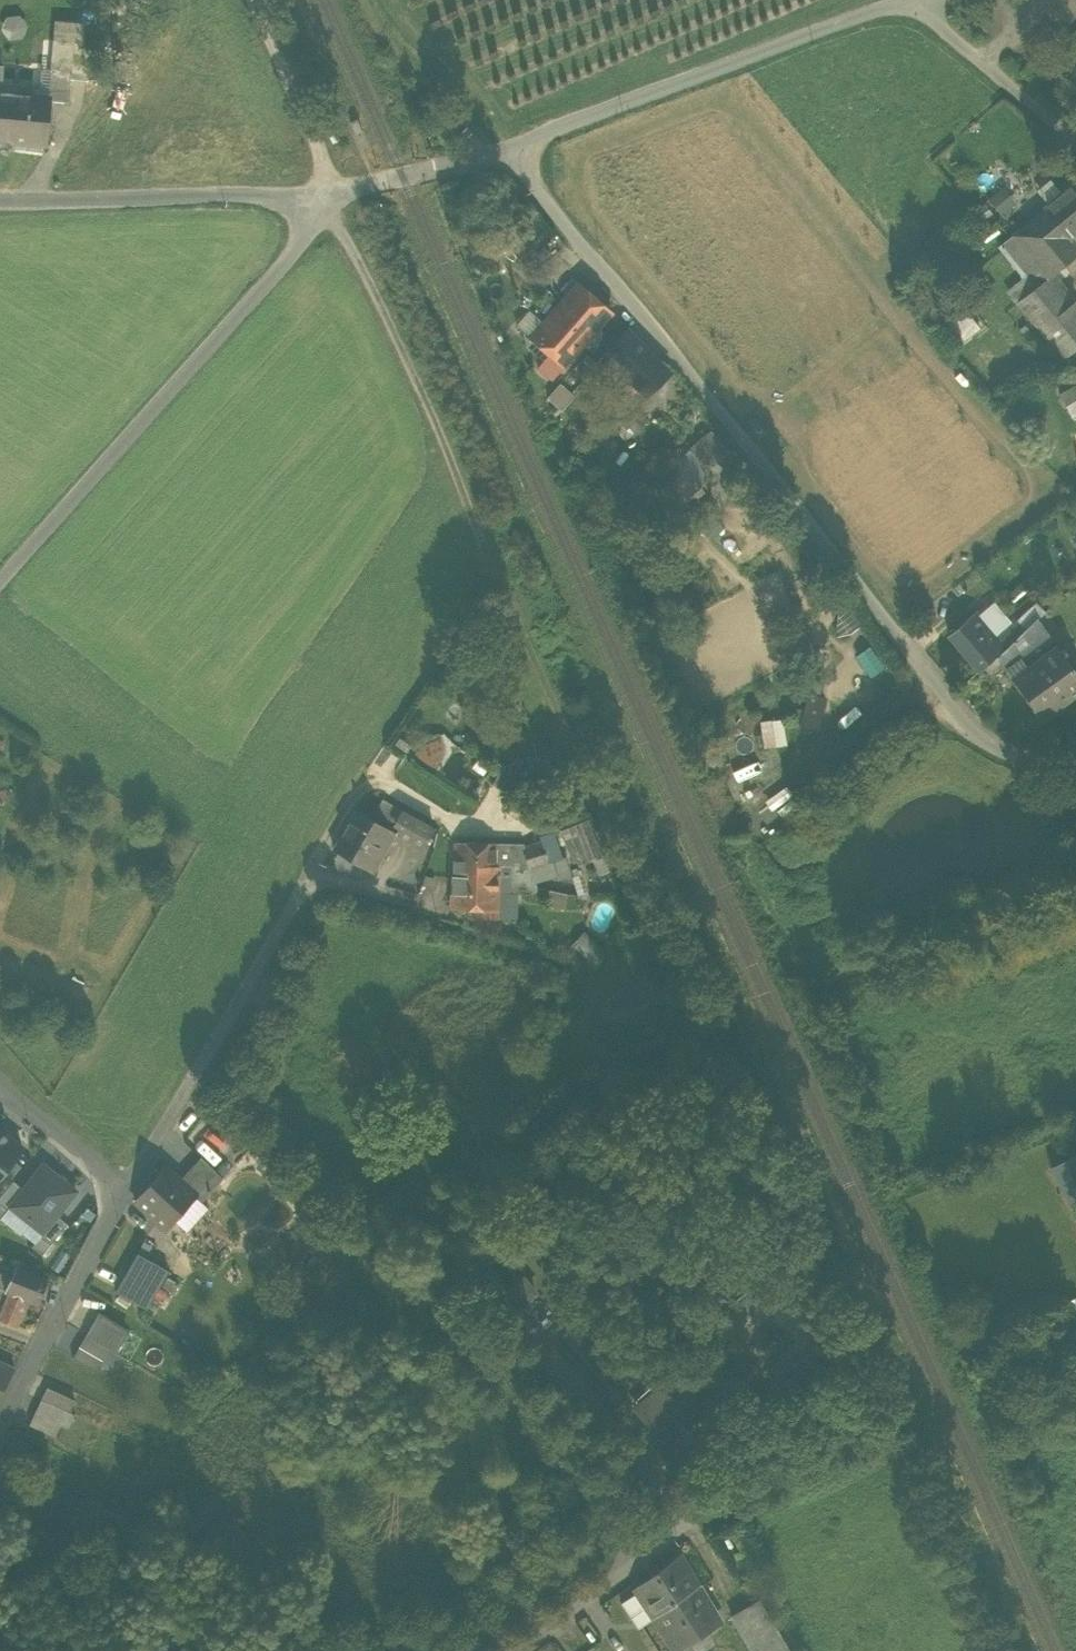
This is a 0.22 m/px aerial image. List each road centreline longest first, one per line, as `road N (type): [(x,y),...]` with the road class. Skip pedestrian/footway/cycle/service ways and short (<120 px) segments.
road 1 (unclassified): [(499,147),(987,744),(1050,760),(1075,755)]
road 2 (track): [(327,194),(500,553),(588,761)]
road 3 (residential): [(327,194),(293,247),(0,585)]
road 4 (residential): [(126,1192),(315,867),(392,892)]
road 5 (unclassified): [(499,147),(904,0)]
road 6 (residential): [(0,196),(327,194)]
road 7 (residential): [(0,1422),(126,1192)]
road 8 (residential): [(523,1650),(699,1513)]
road 9 (residential): [(908,0),(1075,137)]
road 10 (track): [(327,194),(316,150),(251,0)]
road 11 (residential): [(327,194),(499,147)]
road 12 (residential): [(126,1192),(0,1086)]

